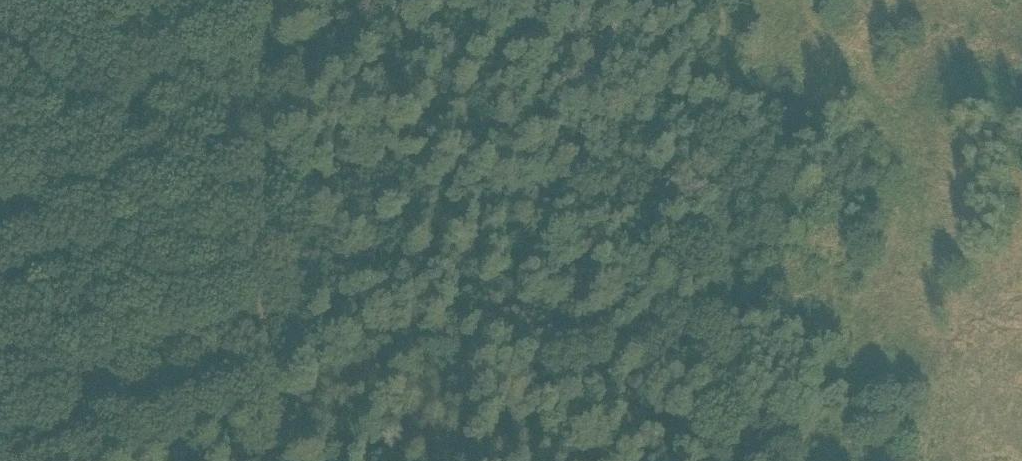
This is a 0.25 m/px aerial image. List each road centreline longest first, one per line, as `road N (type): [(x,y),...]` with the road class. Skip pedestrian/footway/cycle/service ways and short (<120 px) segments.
road 1 (track): [(263,0),(275,460)]
road 2 (track): [(727,460),(717,0)]

